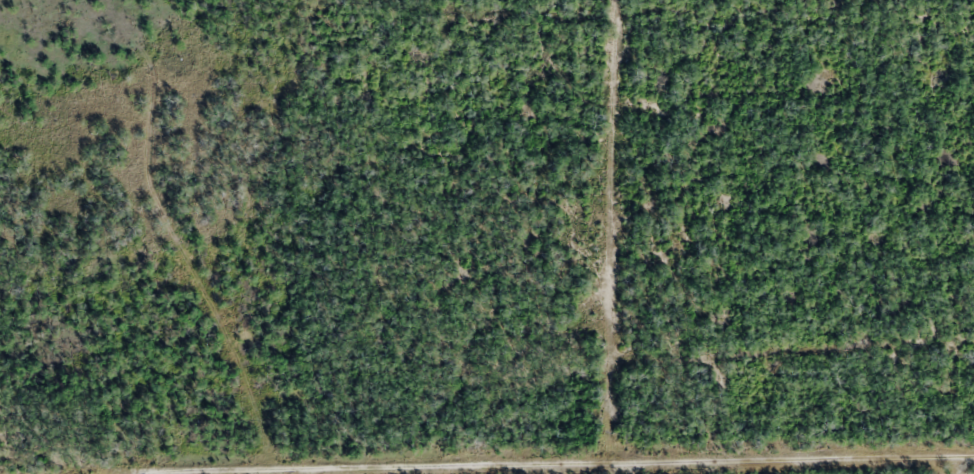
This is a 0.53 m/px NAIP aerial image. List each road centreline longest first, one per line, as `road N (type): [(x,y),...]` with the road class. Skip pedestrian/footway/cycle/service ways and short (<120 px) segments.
road 1 (track): [(0,472),(973,465)]

